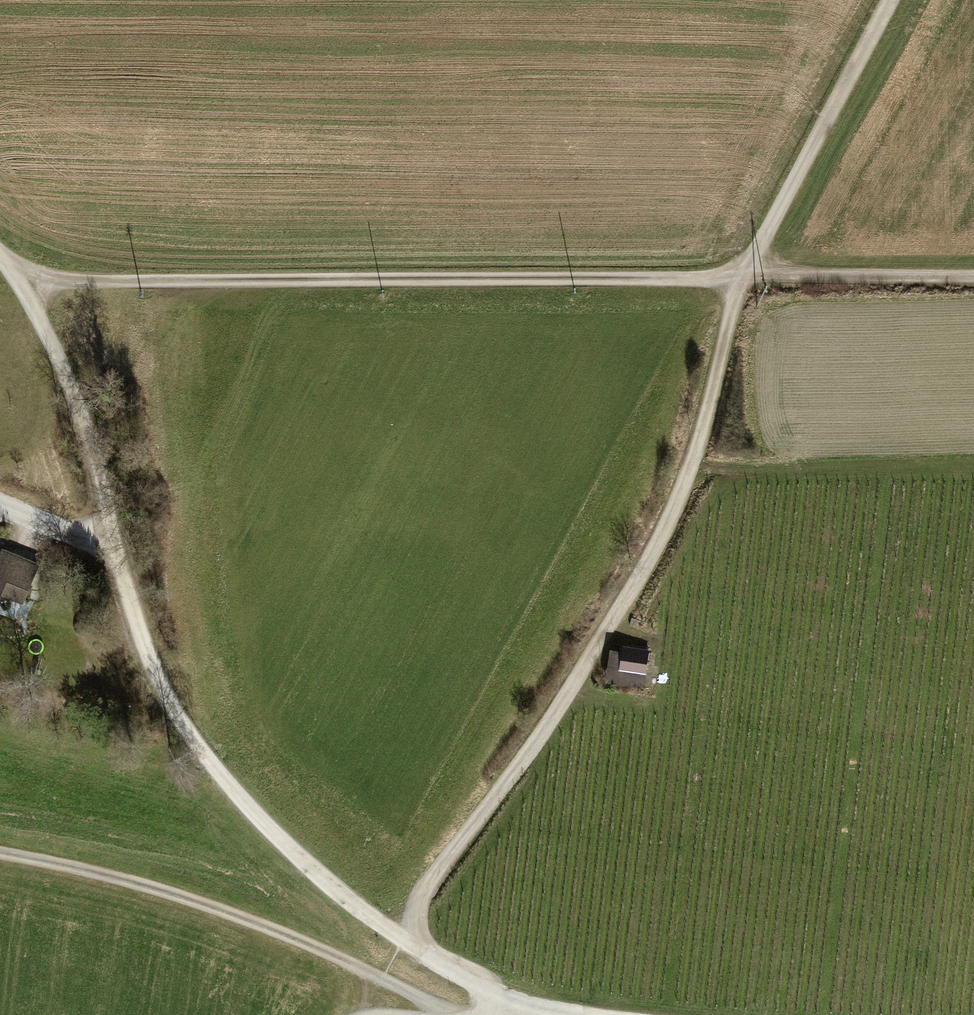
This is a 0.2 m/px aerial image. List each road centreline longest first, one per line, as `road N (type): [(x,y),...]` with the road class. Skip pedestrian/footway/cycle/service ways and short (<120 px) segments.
road 1 (track): [(399,939),(420,898),(588,668),(645,566),(688,469),(743,280),(890,0)]
road 2 (track): [(25,281),(973,275)]
road 3 (track): [(399,939),(279,840),(208,764),(152,670),(59,360),(25,281)]
road 4 (track): [(0,857),(135,883),(255,923),(452,1014)]
road 5 (track): [(688,469),(973,465)]
road 6 (track): [(563,1014),(483,989),(399,939)]
road 7 (track): [(113,550),(0,504)]

